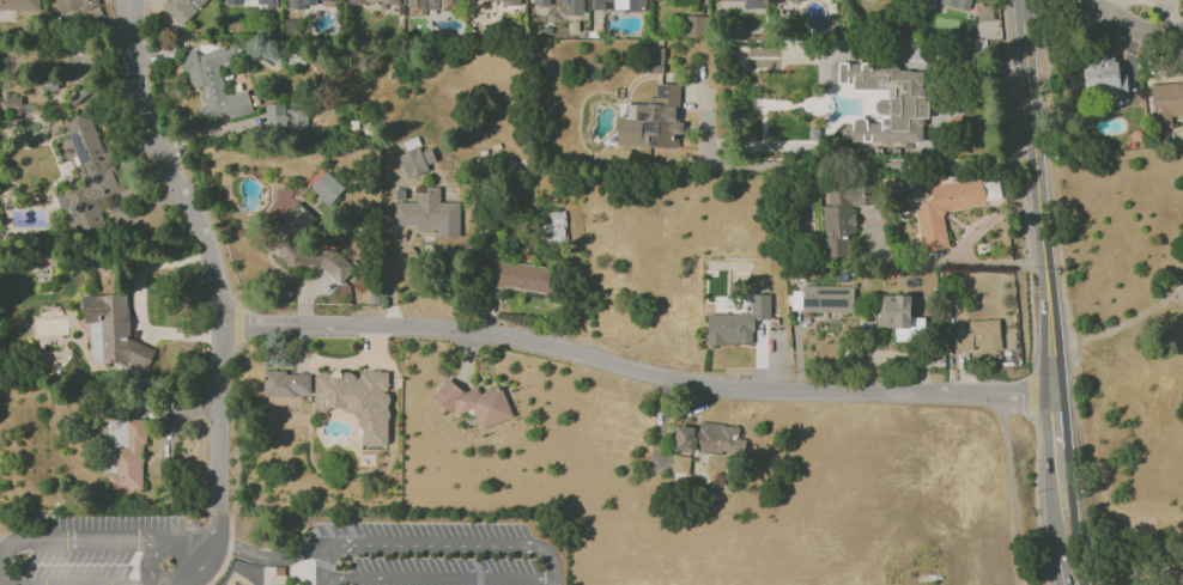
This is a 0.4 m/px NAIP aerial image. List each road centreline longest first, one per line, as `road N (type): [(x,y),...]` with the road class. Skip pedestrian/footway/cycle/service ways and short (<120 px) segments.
road 1 (residential): [(1054,391),(733,389),(433,328),(219,323)]
road 2 (residential): [(132,0),(150,133),(199,224),(218,291),(218,513)]
road 3 (secondary): [(1019,0),(1054,391)]
road 4 (residential): [(1182,33),(1149,37),(1099,14),(1020,10)]

